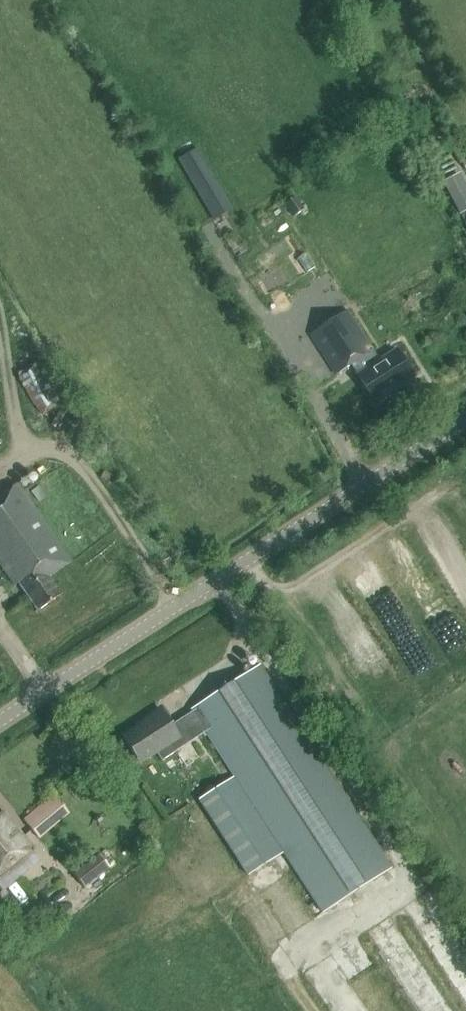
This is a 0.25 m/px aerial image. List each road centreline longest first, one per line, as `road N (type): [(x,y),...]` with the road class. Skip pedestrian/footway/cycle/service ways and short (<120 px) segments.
road 1 (tertiary): [(0,724),(465,414)]

